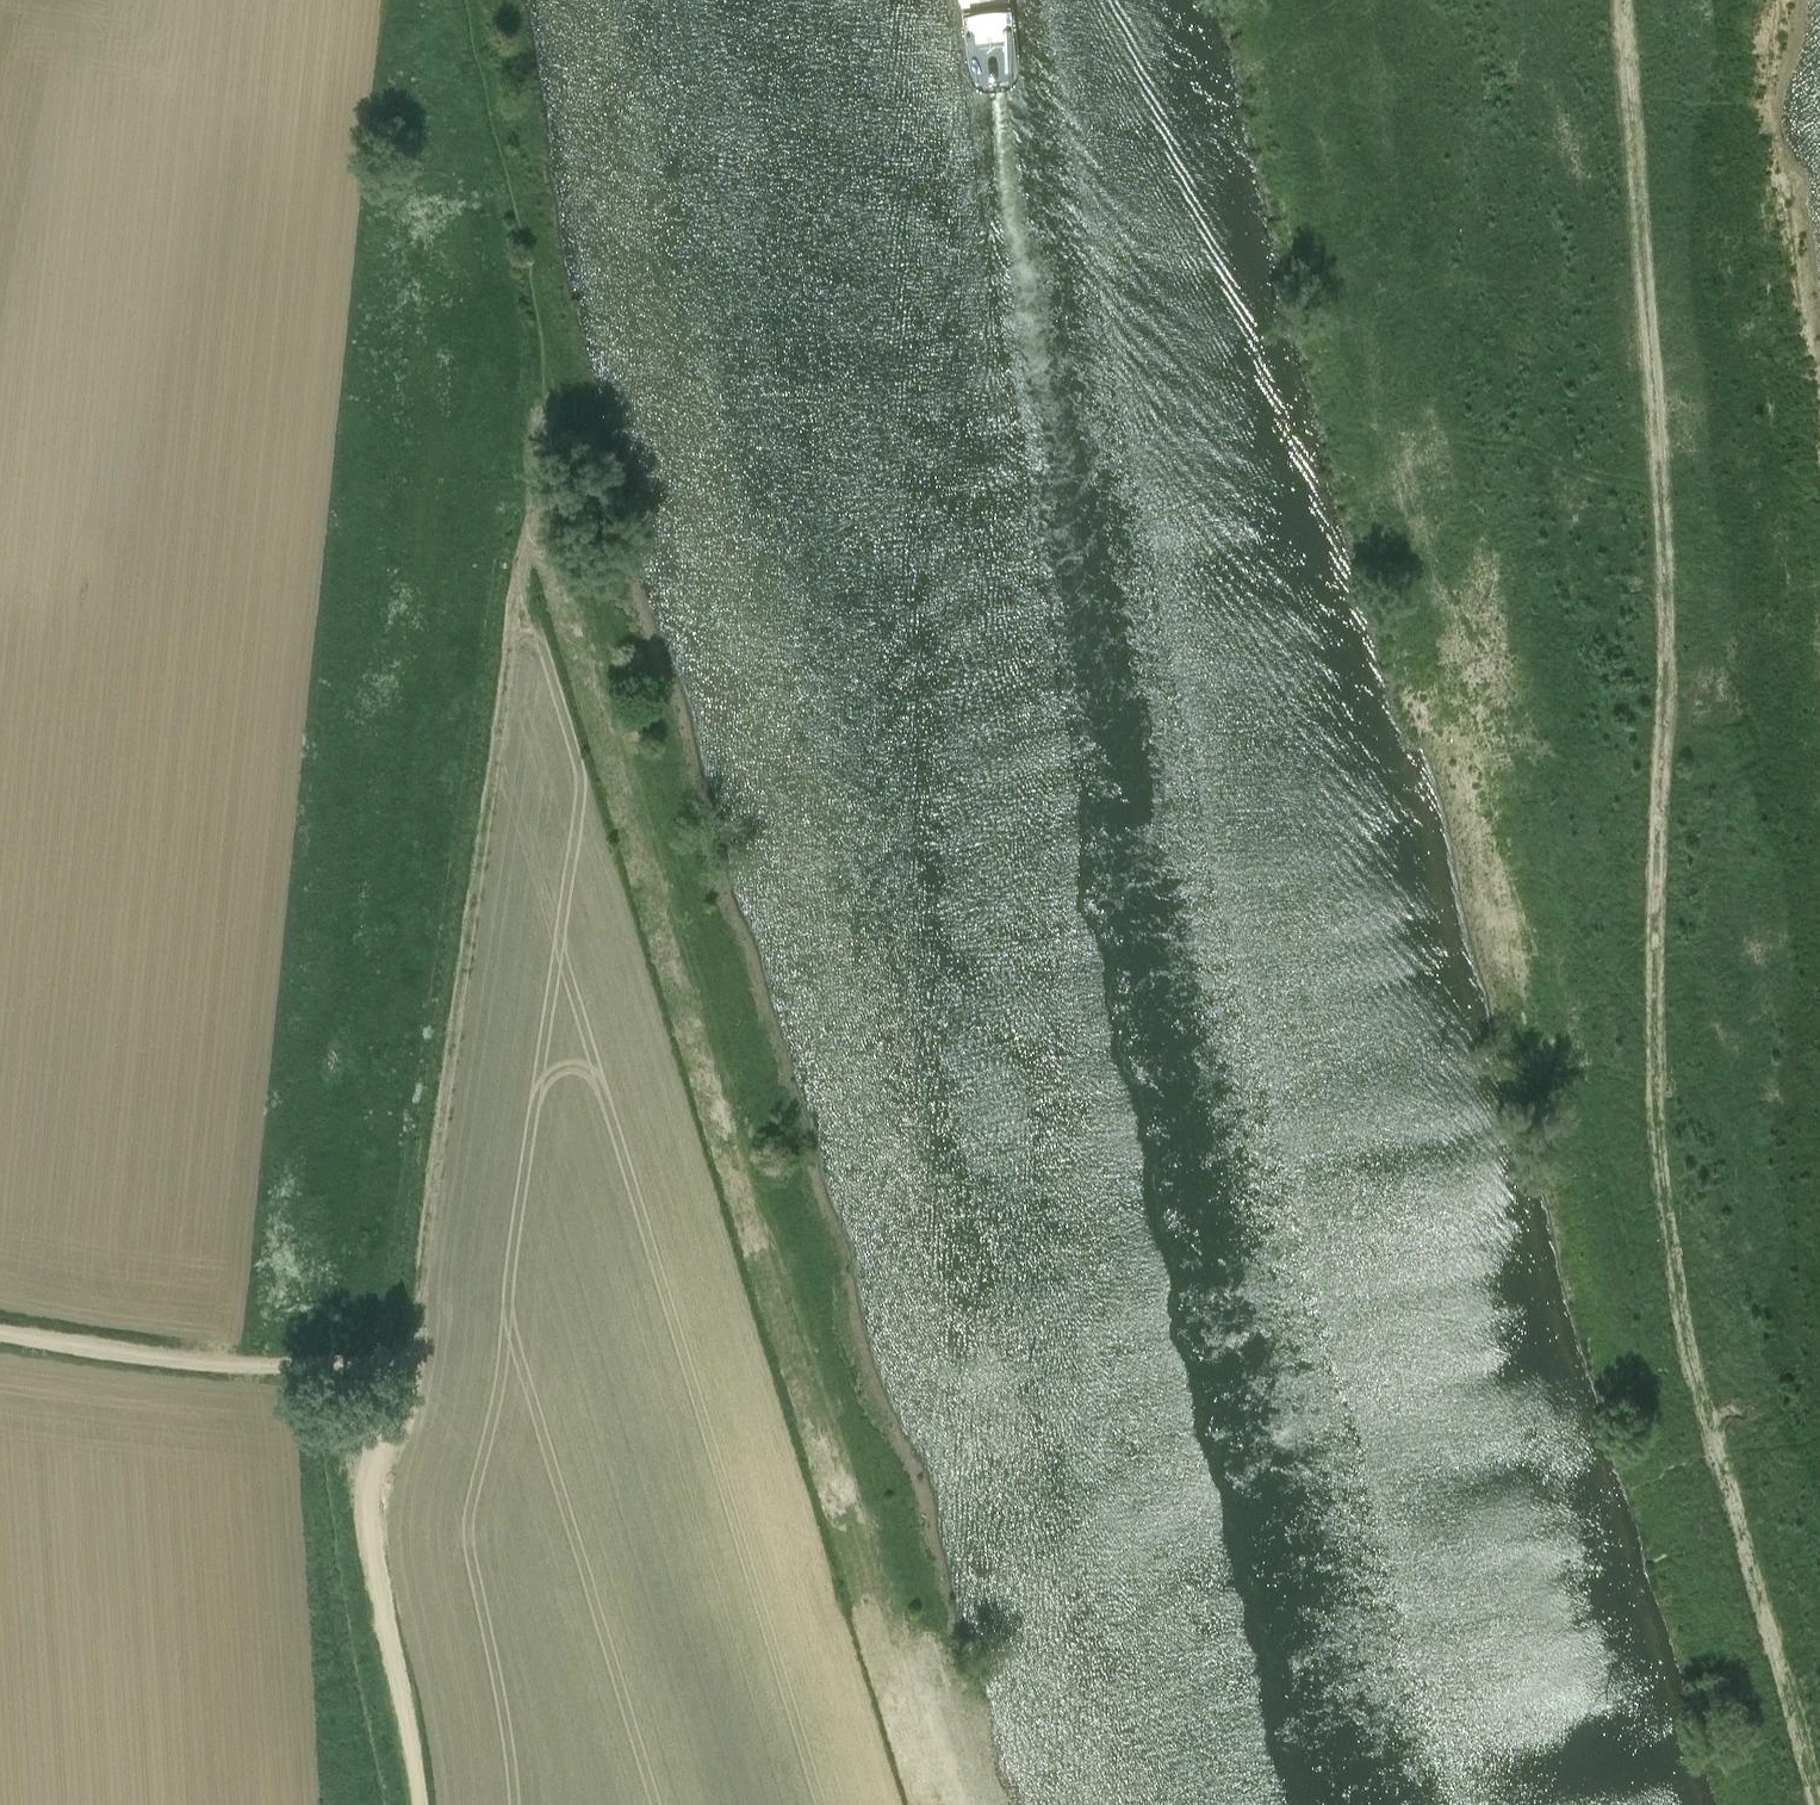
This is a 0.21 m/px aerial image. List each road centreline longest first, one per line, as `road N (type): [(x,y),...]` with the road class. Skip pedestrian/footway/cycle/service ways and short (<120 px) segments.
road 1 (track): [(405,1366),(374,1468),(369,1515),(420,1804)]
road 2 (track): [(0,1332),(220,1365),(405,1366)]

